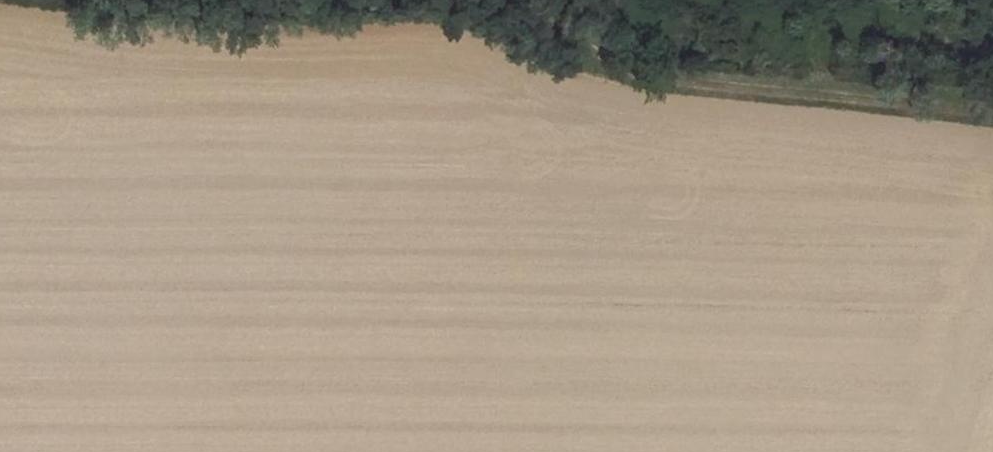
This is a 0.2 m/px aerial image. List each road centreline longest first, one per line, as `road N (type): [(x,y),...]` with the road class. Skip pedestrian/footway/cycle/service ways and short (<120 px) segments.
road 1 (track): [(525,0),(623,64),(746,87),(992,109)]

